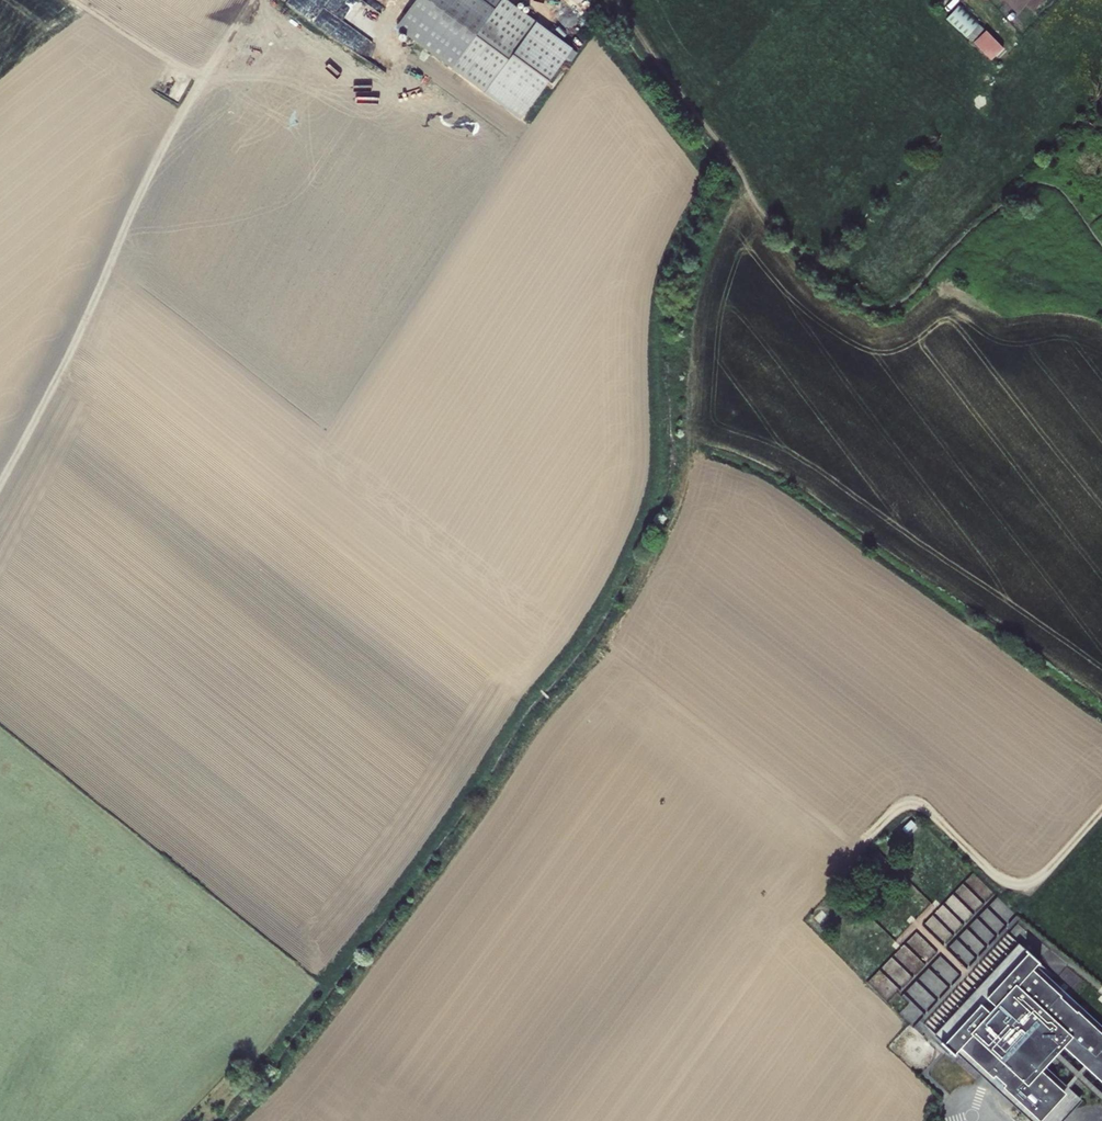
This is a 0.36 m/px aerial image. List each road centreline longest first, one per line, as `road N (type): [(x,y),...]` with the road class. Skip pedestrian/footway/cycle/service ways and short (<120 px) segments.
road 1 (track): [(1101,249),(1044,185),(1026,189),(891,311),(854,304),(776,235),(624,28),(617,0)]
road 2 (track): [(0,483),(195,83),(257,0)]
road 3 (track): [(1101,809),(1033,881),(1017,886),(911,802),(869,836)]

